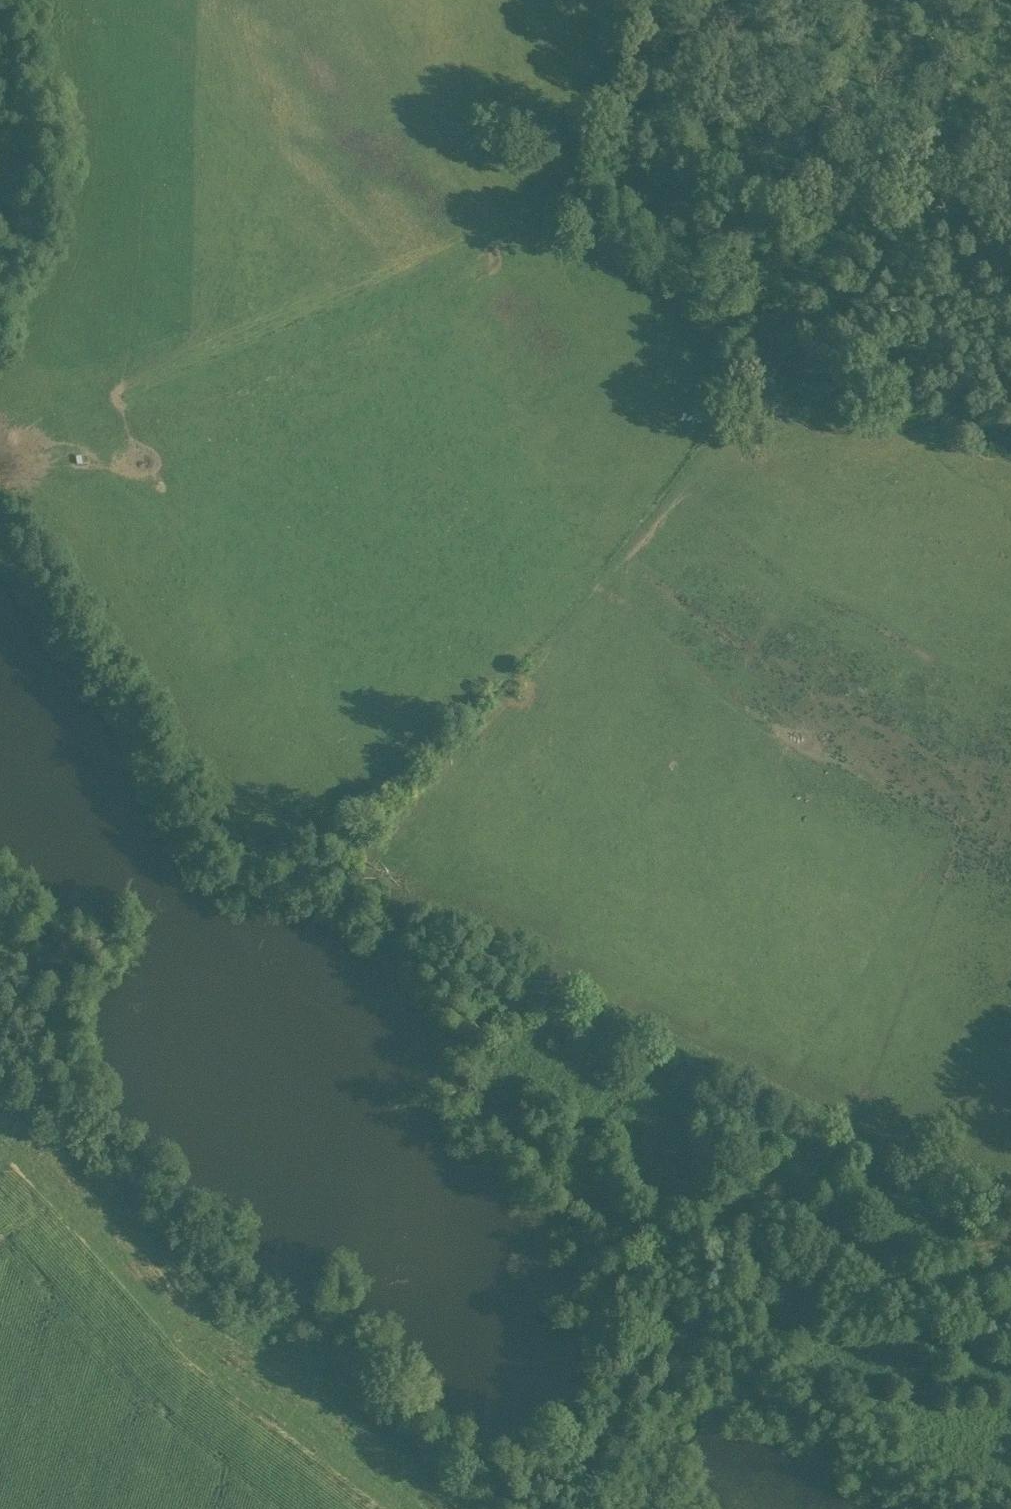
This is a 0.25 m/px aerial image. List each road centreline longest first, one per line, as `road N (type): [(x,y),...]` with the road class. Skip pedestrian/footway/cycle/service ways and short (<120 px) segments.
road 1 (track): [(545,1508),(586,1457),(634,1366),(672,1252),(696,1234),(725,1228)]

